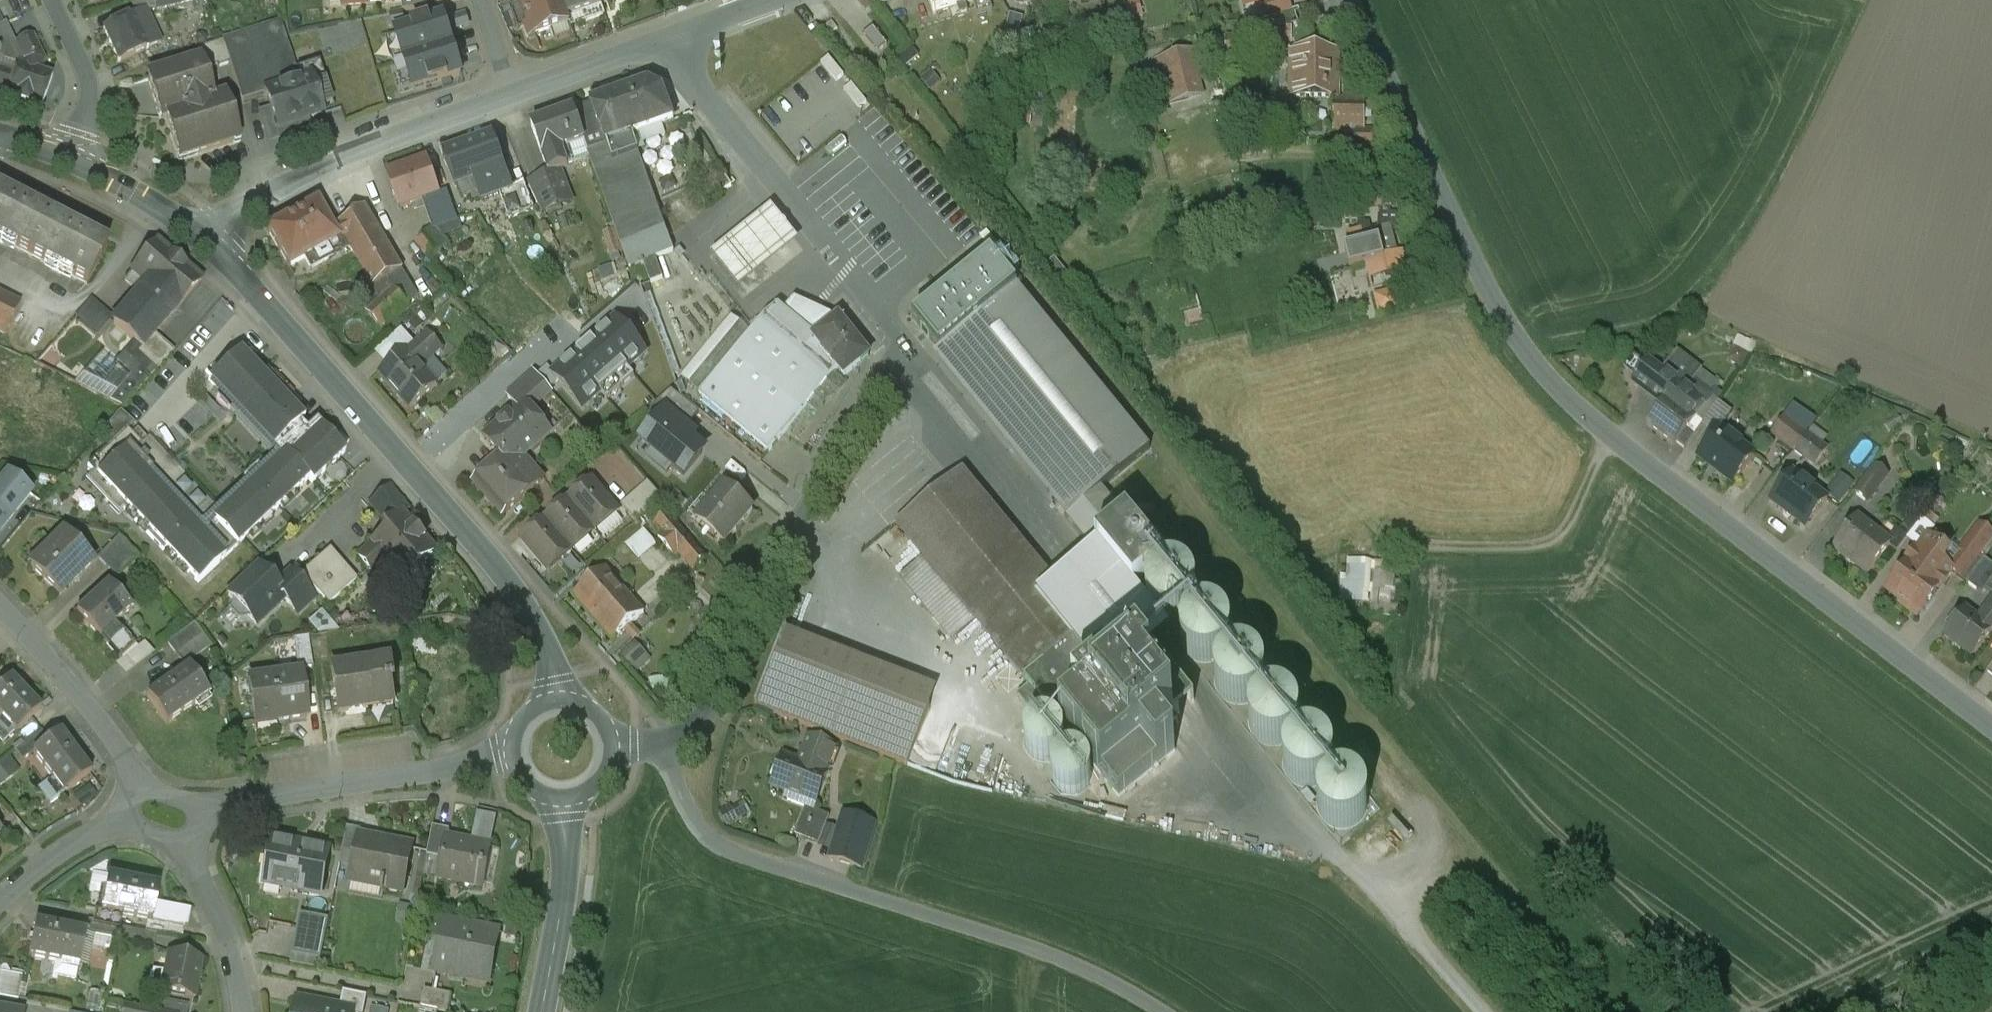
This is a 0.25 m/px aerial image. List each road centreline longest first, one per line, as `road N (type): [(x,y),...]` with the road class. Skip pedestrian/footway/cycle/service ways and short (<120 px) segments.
road 1 (unclassified): [(1346,0),(1508,326),(1552,384),(1614,440),(1991,729)]
road 2 (unclassified): [(672,37),(702,91),(880,309),(899,345),(760,587),(700,723),(660,741)]
road 3 (unclassified): [(1159,1011),(1053,957),(735,854),(693,817),(660,741)]
road 4 (secondary): [(204,238),(488,555),(549,654),(558,702)]
road 5 (unclassified): [(204,238),(358,151),(513,96)]
road 6 (residential): [(515,760),(197,811)]
road 7 (residential): [(139,790),(78,693),(0,606)]
road 8 (secondary): [(565,798),(562,900),(540,1011)]
road 9 (residential): [(185,838),(224,917),(246,1011)]
road 10 (residential): [(52,0),(89,78),(90,106),(72,160)]
road 11 (unclassified): [(513,96),(672,37)]
road 12 (residential): [(129,819),(71,847),(0,904)]
road 13 (secondary): [(72,160),(204,238)]
road 14 (unclassified): [(1991,964),(1872,1011)]

